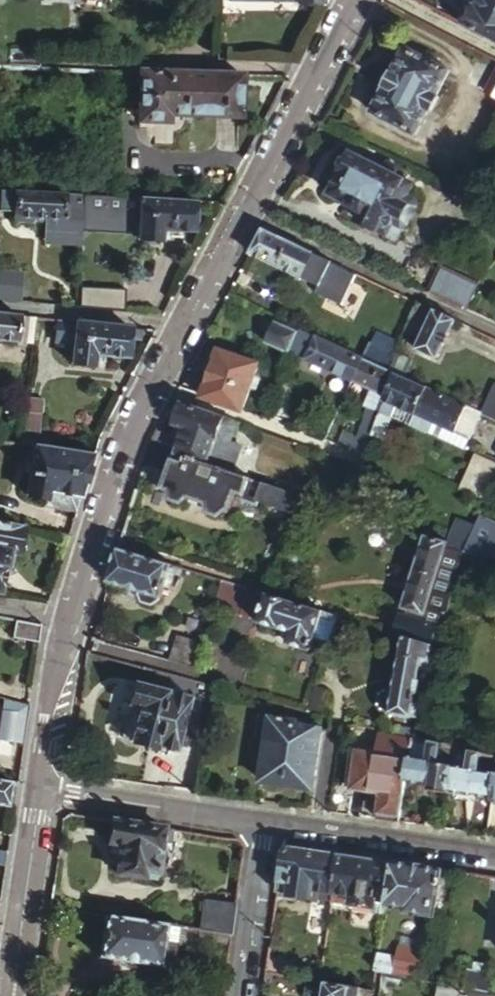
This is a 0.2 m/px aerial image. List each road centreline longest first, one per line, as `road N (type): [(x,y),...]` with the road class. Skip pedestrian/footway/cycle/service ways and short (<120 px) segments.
road 1 (tertiary): [(152,383),(74,609),(45,720),(42,789)]
road 2 (residential): [(243,217),(494,332)]
road 3 (tertiary): [(356,0),(243,217)]
road 4 (residential): [(42,789),(270,822)]
road 5 (residential): [(270,822),(494,855)]
road 6 (residential): [(152,383),(359,458)]
road 7 (tertiary): [(42,789),(12,995)]
road 8 (residential): [(184,323),(0,306)]
road 9 (residential): [(243,995),(270,822)]
road 10 (tertiary): [(243,217),(184,323)]

